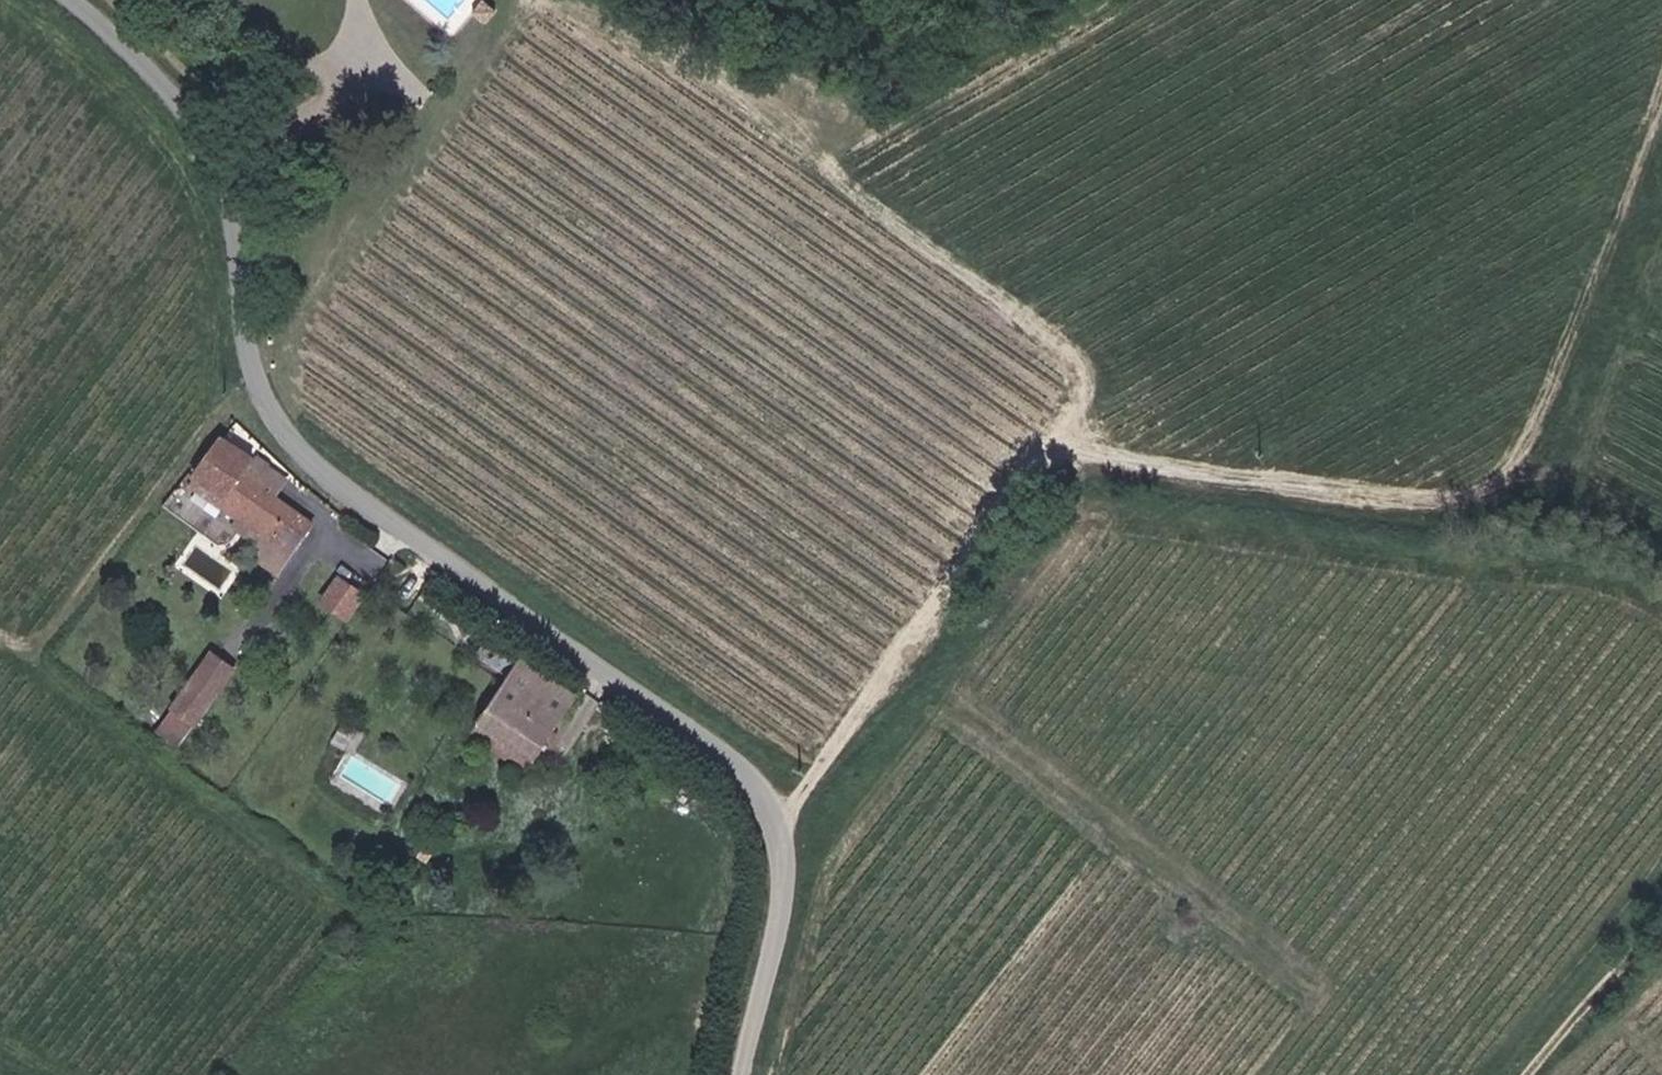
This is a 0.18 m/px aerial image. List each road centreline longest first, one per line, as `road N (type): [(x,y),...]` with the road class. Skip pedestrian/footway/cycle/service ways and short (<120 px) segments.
road 1 (unclassified): [(749,1074),(782,921),(786,860),(767,794),(715,739),(318,468),(277,422),(251,371),(237,213),(213,134),(78,0)]
road 2 (track): [(1661,926),(1536,1074)]

